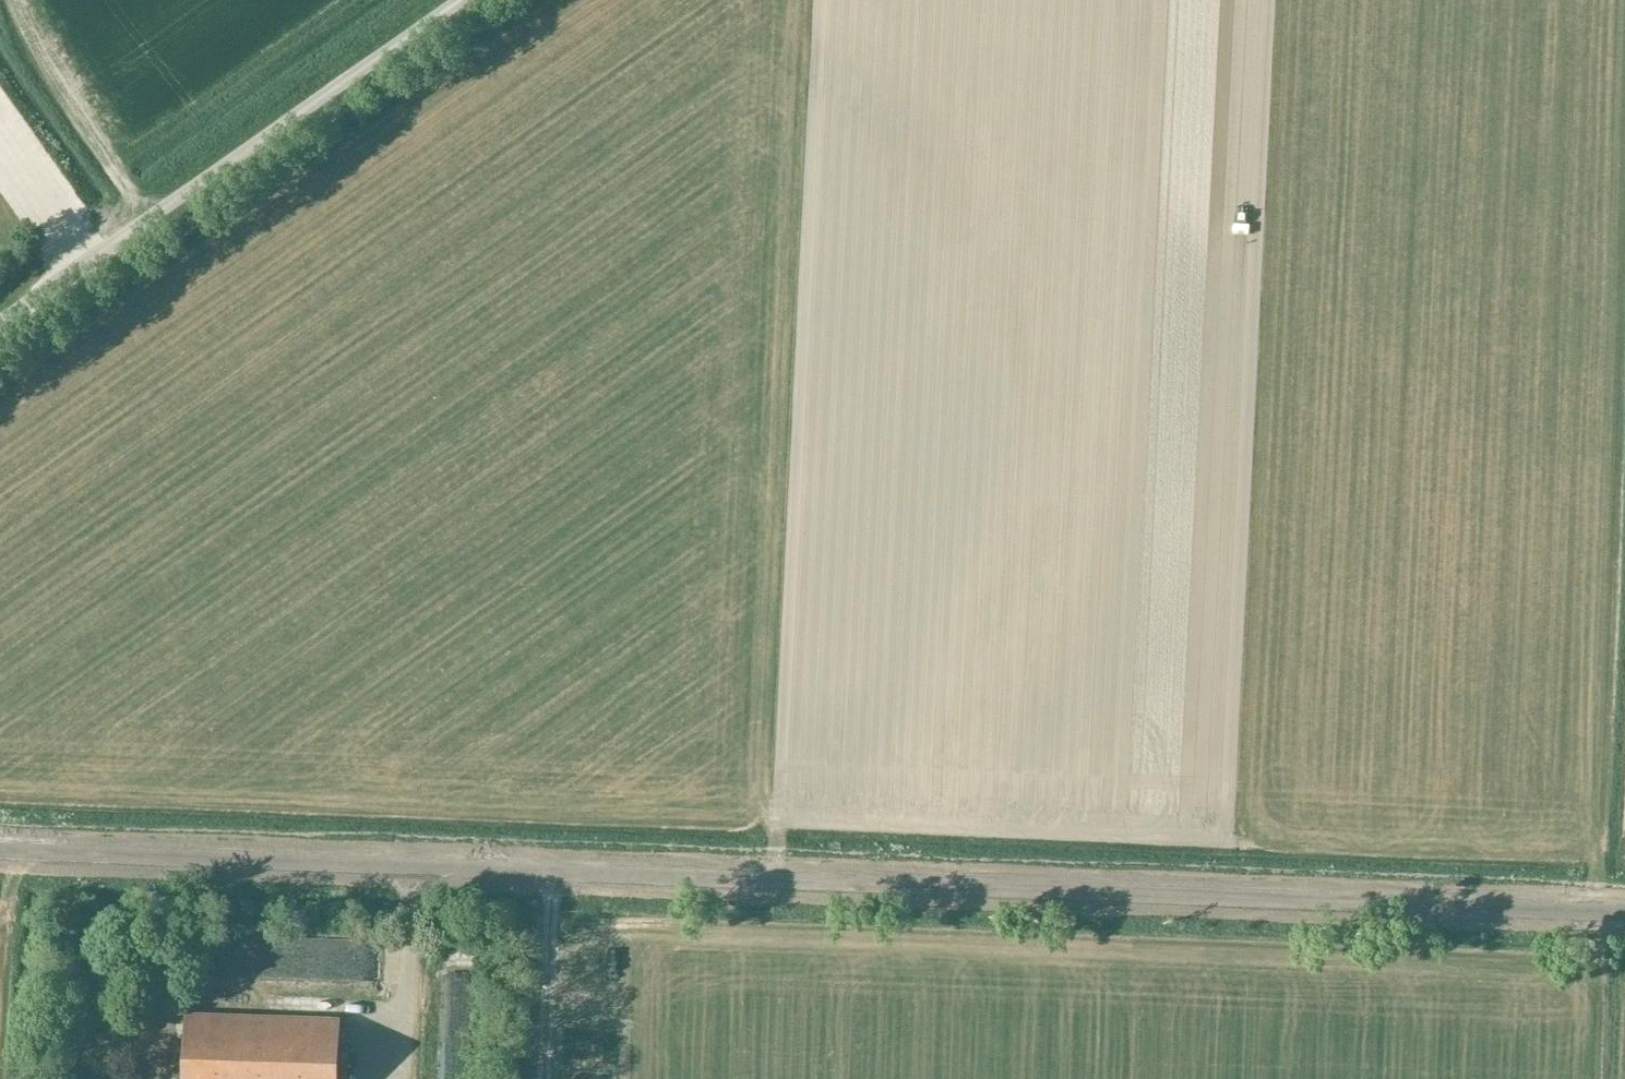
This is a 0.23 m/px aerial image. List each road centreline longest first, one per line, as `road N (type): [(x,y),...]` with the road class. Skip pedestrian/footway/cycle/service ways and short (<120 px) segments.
road 1 (unclassified): [(1624,916),(0,854)]
road 2 (unclassified): [(0,322),(462,0)]

